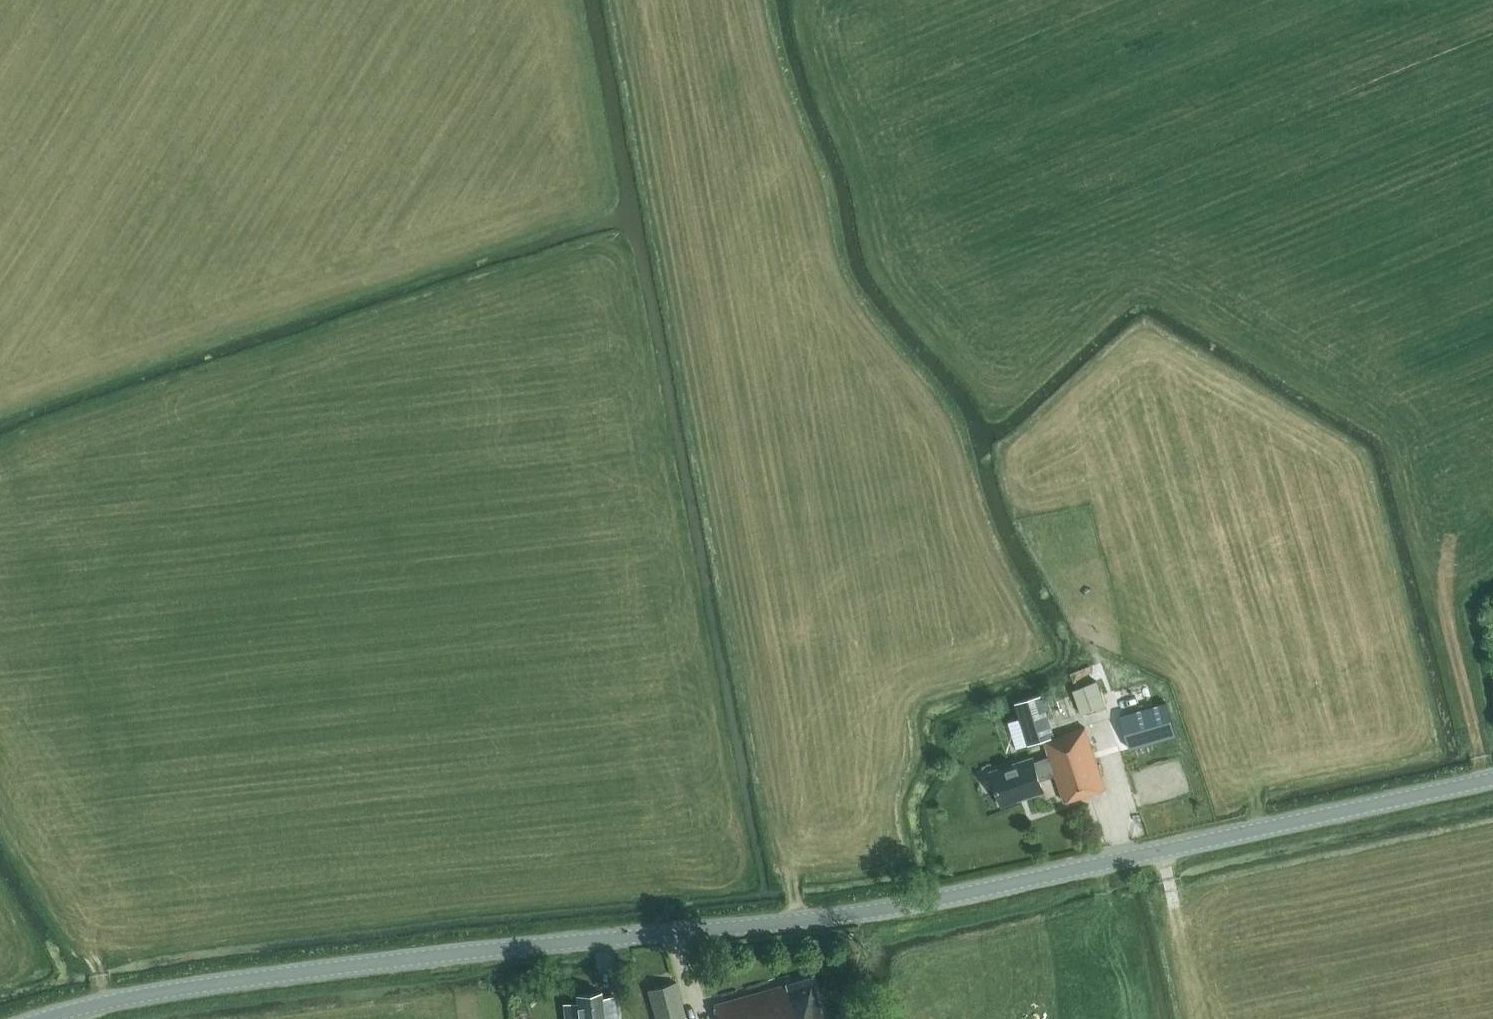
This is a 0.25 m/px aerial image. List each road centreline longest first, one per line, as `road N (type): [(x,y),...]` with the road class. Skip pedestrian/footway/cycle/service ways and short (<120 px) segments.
road 1 (tertiary): [(38,1018),(152,992),(305,971),(857,913),(1492,778)]

